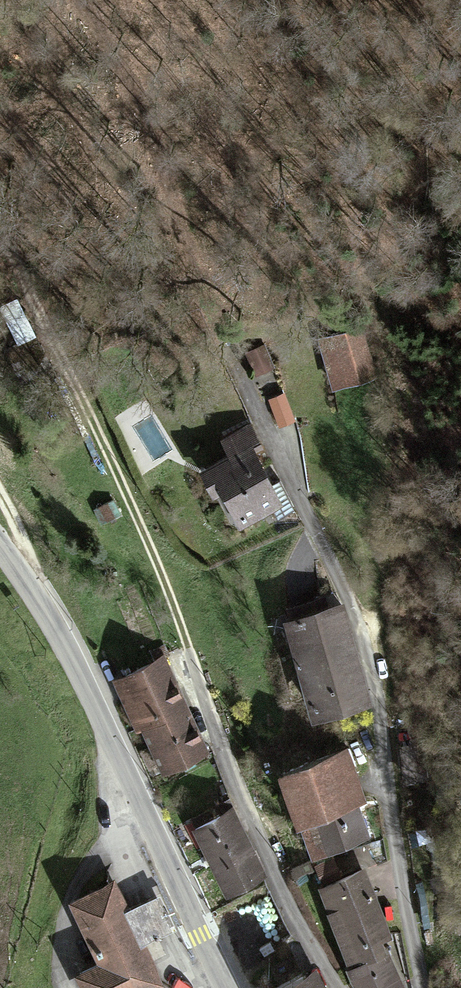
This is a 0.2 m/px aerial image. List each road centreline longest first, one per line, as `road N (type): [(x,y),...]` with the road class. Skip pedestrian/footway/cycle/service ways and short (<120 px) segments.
road 1 (residential): [(425,987),(361,621),(233,361)]
road 2 (unclassified): [(227,987),(81,675),(0,551)]
road 3 (track): [(0,238),(119,476),(190,650)]
road 4 (residential): [(332,987),(223,761),(190,650)]

